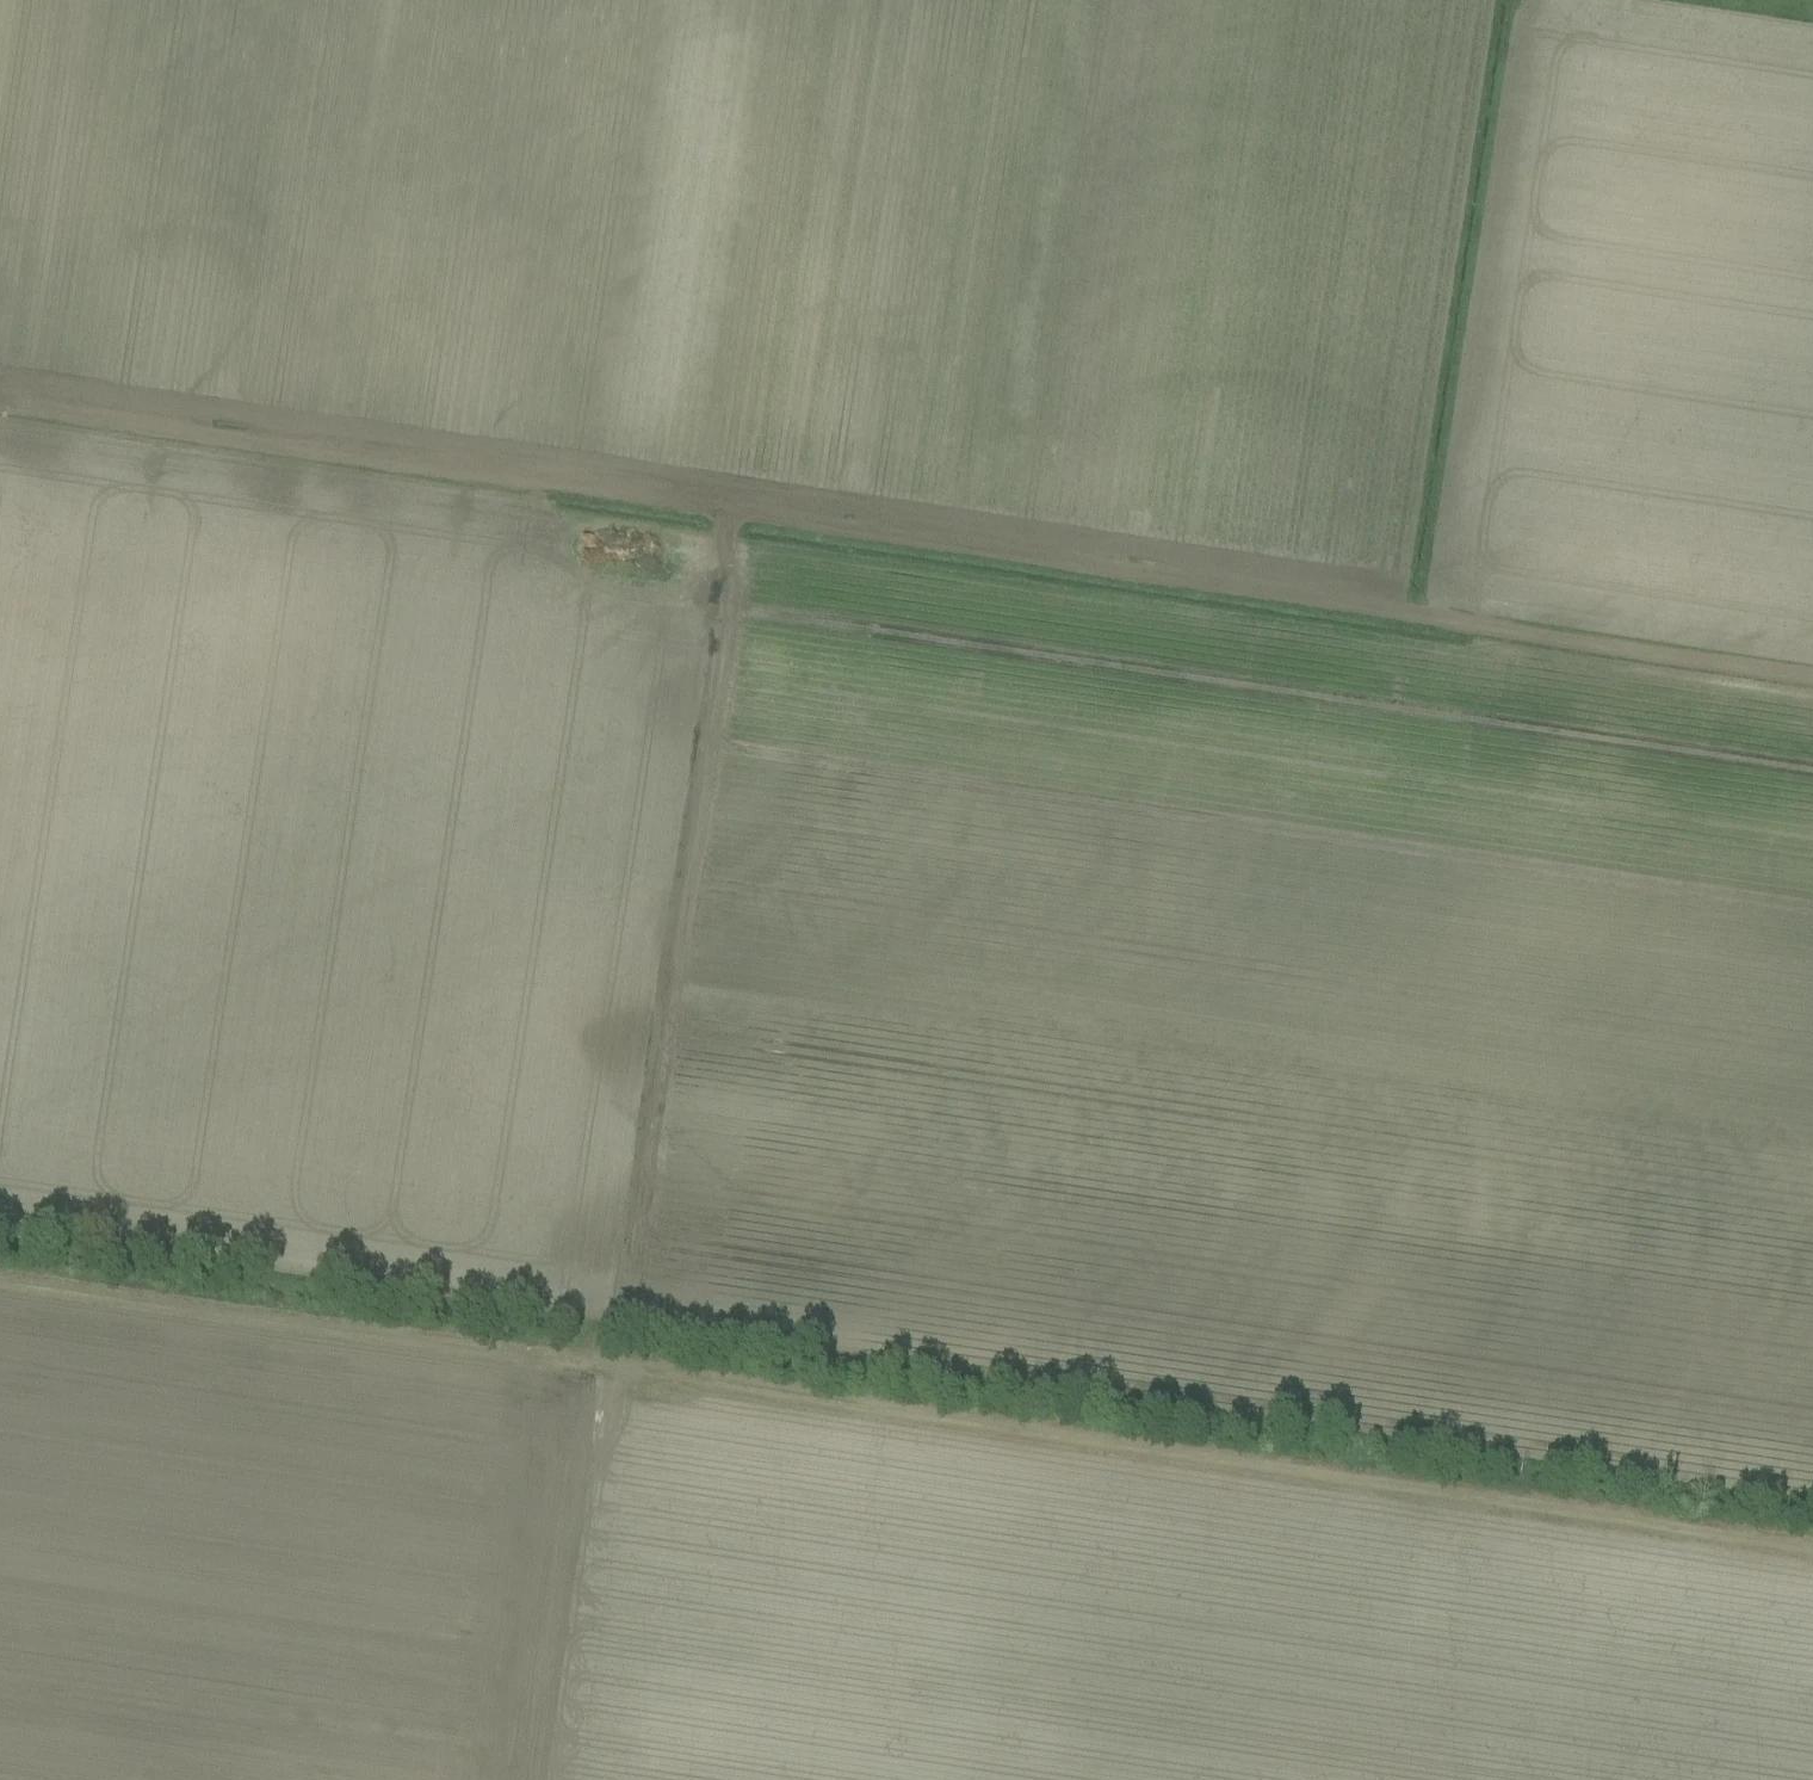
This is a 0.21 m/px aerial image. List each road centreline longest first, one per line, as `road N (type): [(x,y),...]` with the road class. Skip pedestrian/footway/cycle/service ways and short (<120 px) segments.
road 1 (track): [(1812,685),(0,411)]
road 2 (track): [(1812,1552),(0,1279)]

